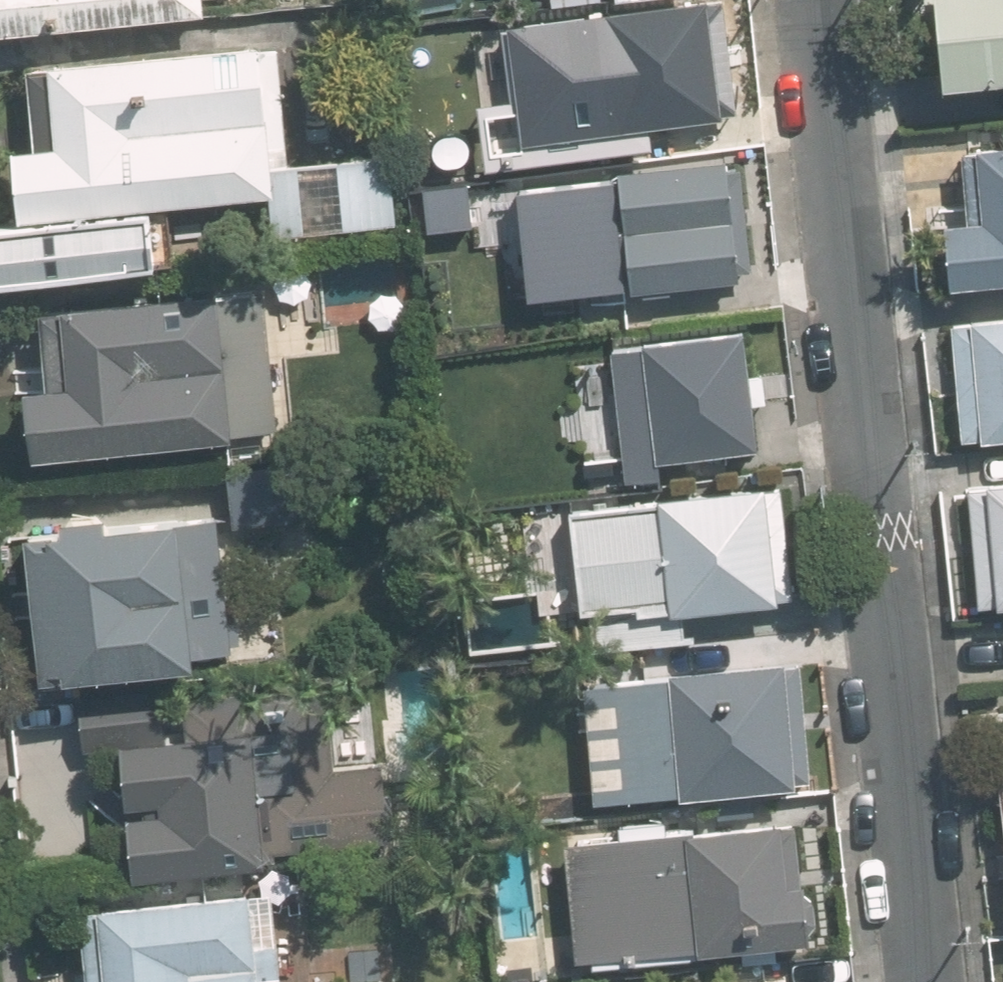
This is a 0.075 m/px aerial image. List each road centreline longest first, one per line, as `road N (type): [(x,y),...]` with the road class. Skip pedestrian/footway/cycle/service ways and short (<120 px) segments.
road 1 (residential): [(916,981),(808,0)]

